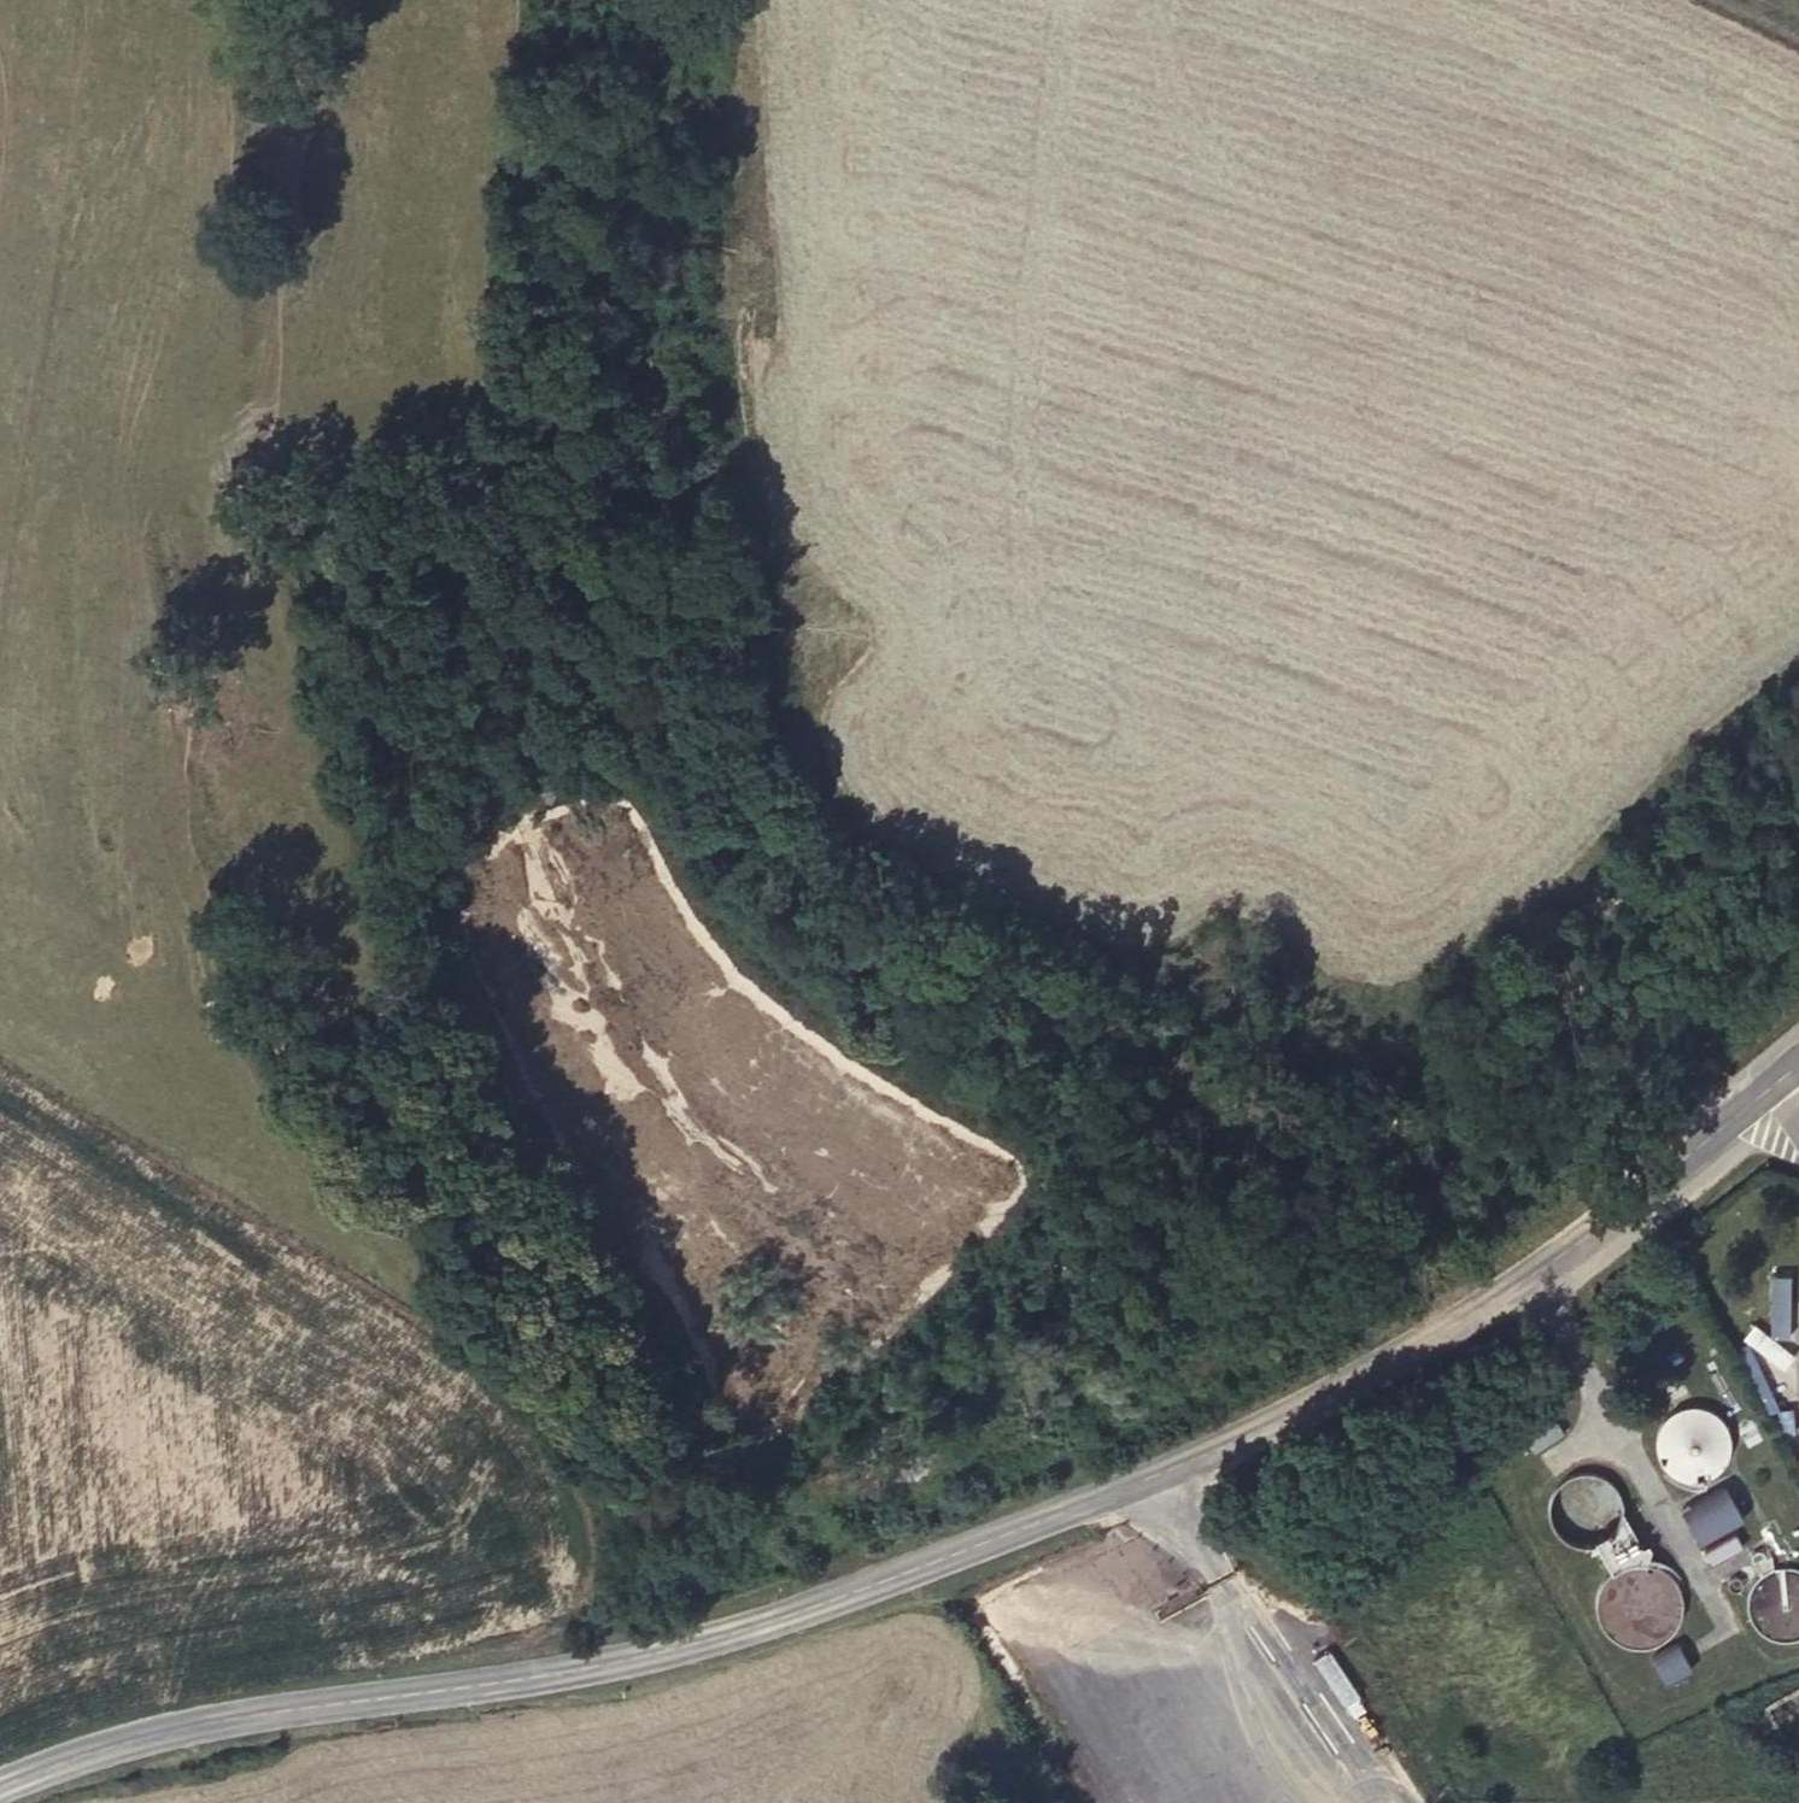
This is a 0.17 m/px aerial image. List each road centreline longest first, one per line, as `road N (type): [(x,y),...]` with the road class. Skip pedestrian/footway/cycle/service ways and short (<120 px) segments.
road 1 (tertiary): [(0,1791),(126,1728),(599,1666),(848,1593),(1538,1276),(1798,1077)]

